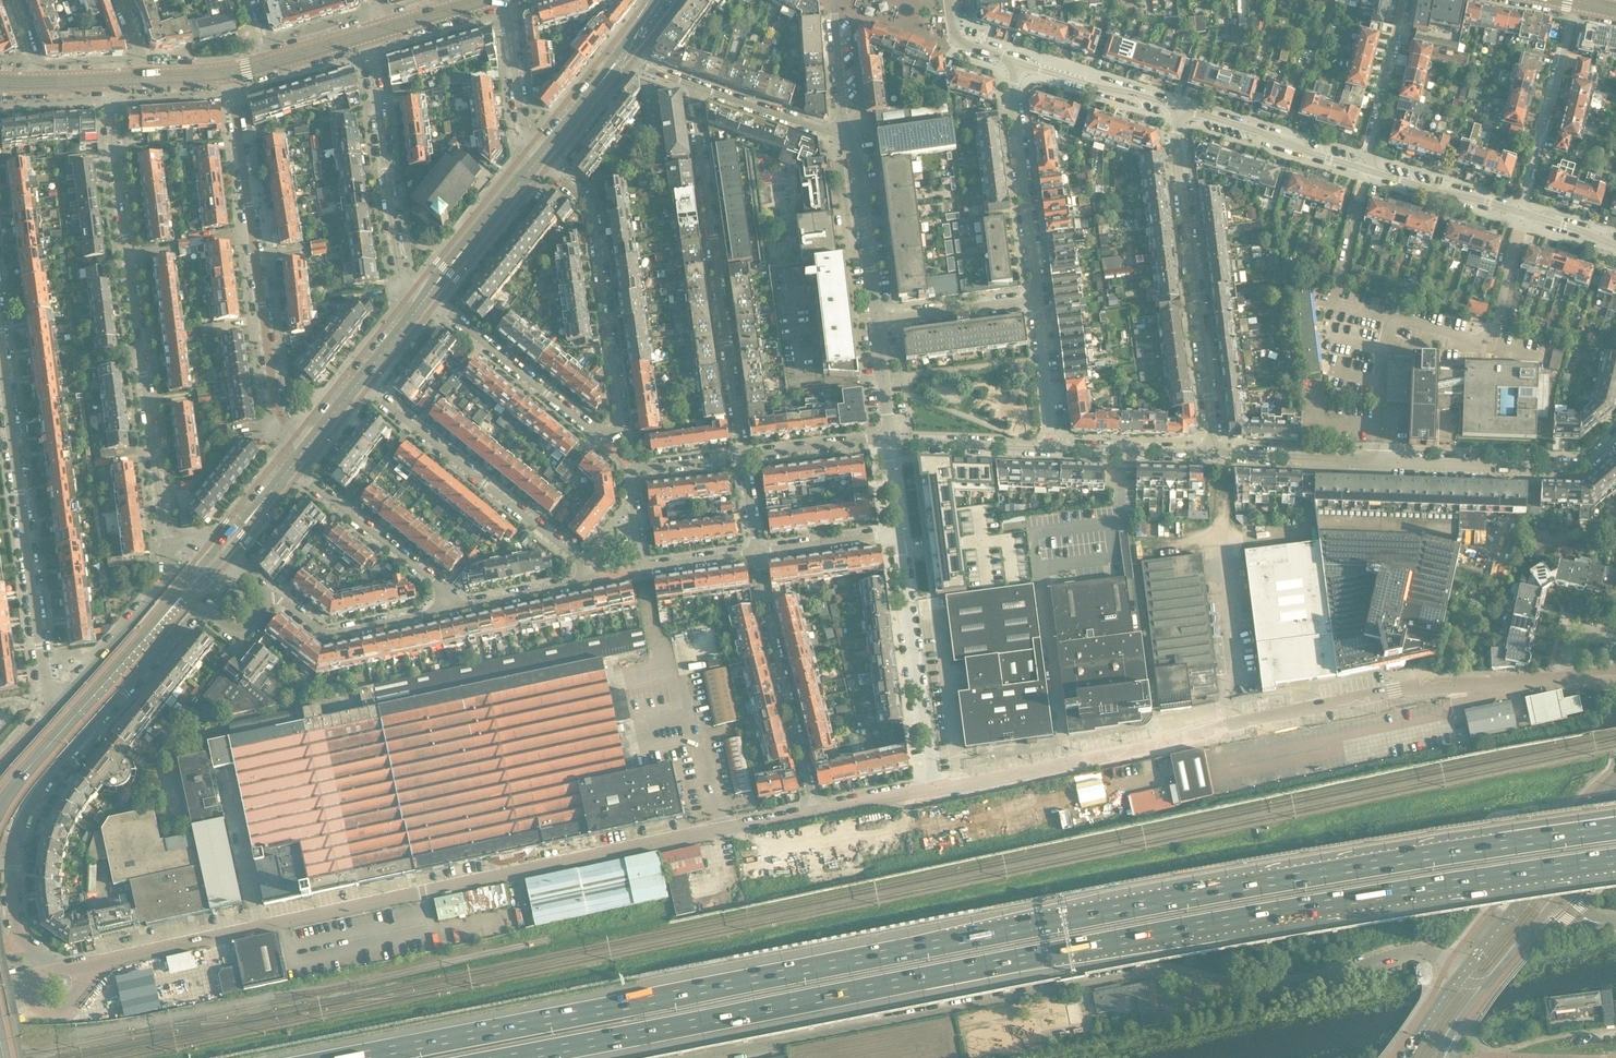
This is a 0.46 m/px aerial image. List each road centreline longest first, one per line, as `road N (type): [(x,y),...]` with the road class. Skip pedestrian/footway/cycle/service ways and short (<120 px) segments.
road 1 (motorway): [(1485,851),(345,1057)]
road 2 (motorway): [(508,1057),(1277,915),(1615,862)]
road 3 (unclassified): [(60,967),(815,812)]
road 4 (unclassified): [(934,790),(1402,691),(1558,679)]
road 5 (residential): [(426,297),(611,448),(621,420),(590,198),(533,159)]
road 6 (unclassified): [(698,1057),(1140,972),(1173,974)]
road 7 (residential): [(166,545),(104,80)]
road 8 (residential): [(451,610),(586,580),(587,571),(359,380)]
road 9 (residential): [(276,594),(240,636),(203,607),(44,789),(14,849)]
road 10 (residential): [(1615,438),(1581,466),(1217,456)]
road 11 (residential): [(692,85),(742,458)]
road 12 (residential): [(229,72),(277,409),(297,433)]
road 13 (residential): [(0,342),(51,707)]
road 14 (residential): [(1217,456),(1176,133),(1180,109)]
road 15 (residential): [(883,438),(1217,456)]
road 16 (residential): [(757,552),(642,567),(633,514),(629,471),(742,458)]
road 17 (residential): [(426,297),(400,271),(368,34)]
road 18 (tertiary): [(0,805),(178,601)]
road 19 (unclassified): [(1203,981),(1286,986),(1417,951),(1434,954),(1458,977)]
road 20 (residential): [(757,552),(815,812)]
road 21 (residential): [(934,790),(897,534)]
road 22 (tertiary): [(1615,785),(1458,977)]
road 23 (residential): [(1033,300),(1012,92),(1018,64)]
road 24 (residential): [(1519,213),(1575,2)]
road 25 (residential): [(291,467),(439,585),(451,610)]
road 26 (residential): [(51,707),(162,584),(166,545)]
road 27 (tertiary): [(1486,983),(1615,830)]
road 28 (residential): [(878,319),(854,141),(844,125)]
road 29 (residential): [(1180,109),(1365,170)]
road 30 (residential): [(451,610),(326,635),(276,594)]
road 31 (tertiary): [(426,297),(533,159)]
road 32 (residential): [(1402,0),(1365,170)]
road 33 (residential): [(1018,64),(1180,109)]
road 34 (residential): [(506,0),(533,159)]
road 35 (residential): [(692,85),(829,131),(844,125)]
road 36 (residential): [(1365,170),(1519,213)]
road 37 (residential): [(878,319),(1033,300)]
road 38 (residential): [(742,458),(883,438)]
road 39 (residential): [(897,534),(757,552)]
road 40 (residential): [(60,967),(18,934),(14,849)]
road 41 (tertiary): [(533,159),(622,54)]
road 42 (motorway): [(1615,819),(1485,851)]
road 43 (residential): [(1051,431),(1033,300)]
road 44 (motorway): [(1615,832),(1485,851)]
road 45 (residential): [(844,125),(832,0)]
road 46 (unclassified): [(815,812),(934,790)]

